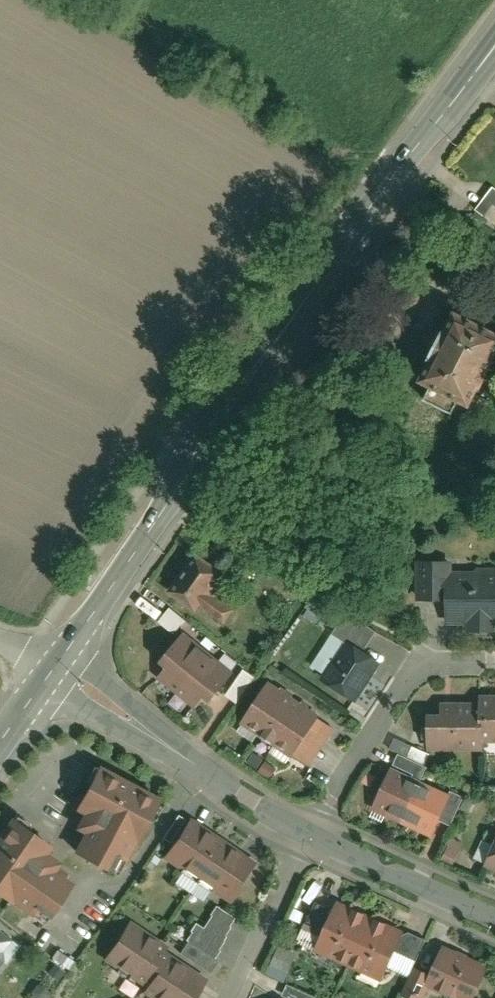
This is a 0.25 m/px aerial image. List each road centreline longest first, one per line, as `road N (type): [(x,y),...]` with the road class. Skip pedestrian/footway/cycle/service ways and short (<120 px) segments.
road 1 (secondary): [(65,657),(222,406),(494,43)]
road 2 (residential): [(59,665),(308,834)]
road 3 (residential): [(308,834),(410,668),(494,661)]
road 4 (residential): [(308,834),(494,918)]
road 5 (residential): [(227,997),(308,834)]

